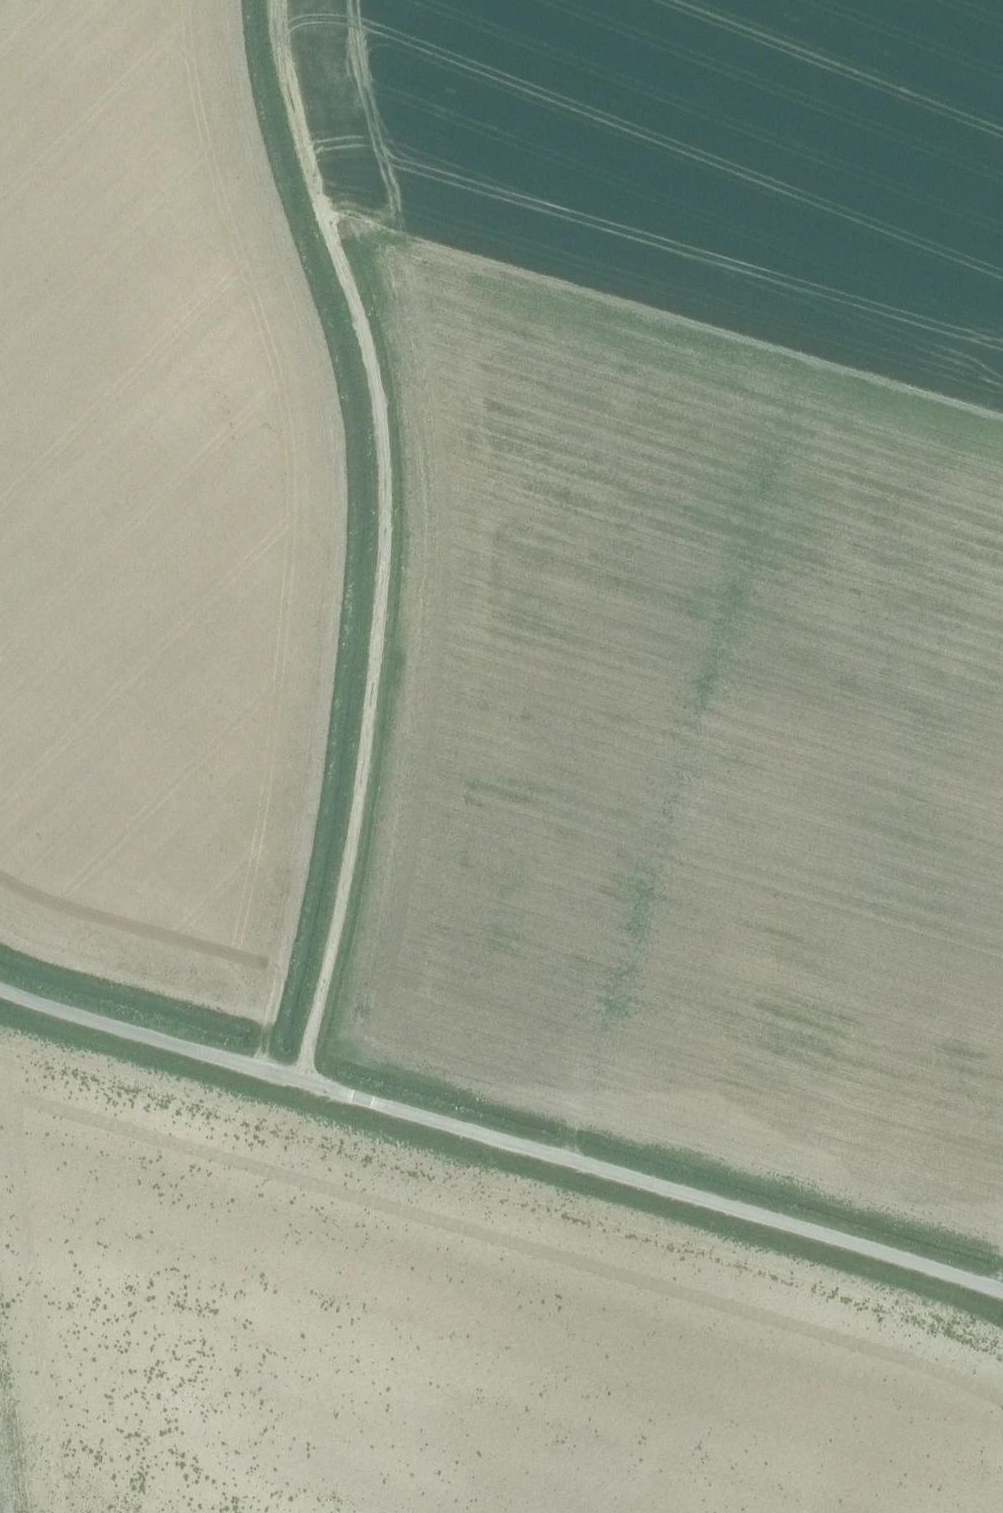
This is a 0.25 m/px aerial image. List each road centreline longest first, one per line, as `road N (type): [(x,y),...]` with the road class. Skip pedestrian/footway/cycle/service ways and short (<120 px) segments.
road 1 (unclassified): [(1002,1292),(0,989)]

